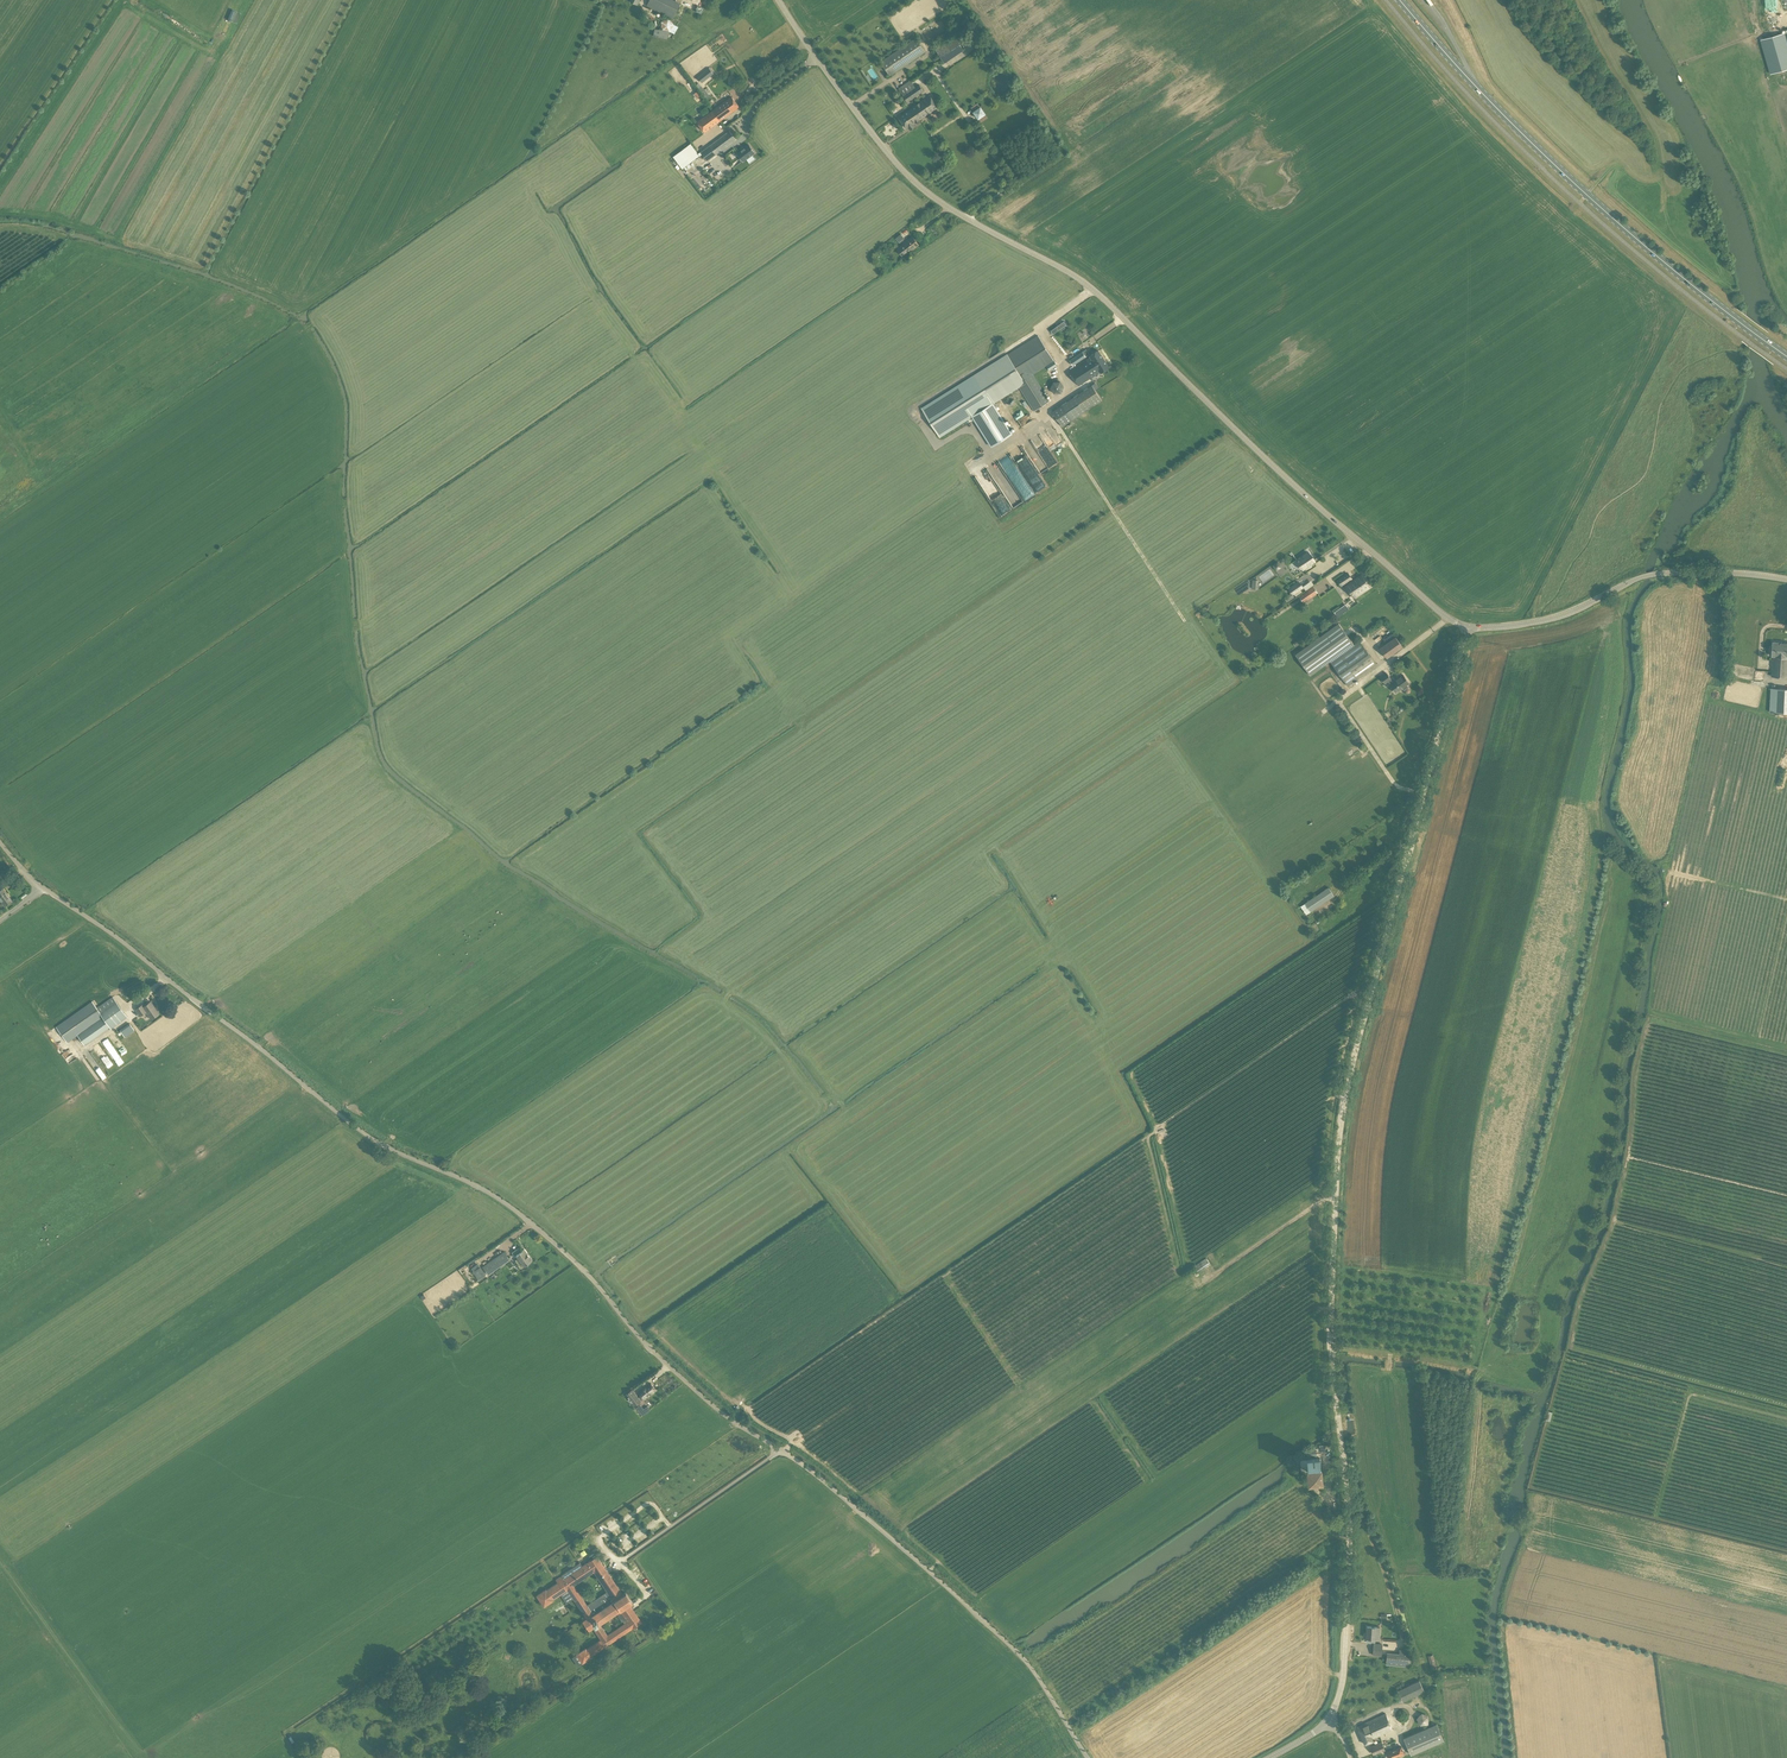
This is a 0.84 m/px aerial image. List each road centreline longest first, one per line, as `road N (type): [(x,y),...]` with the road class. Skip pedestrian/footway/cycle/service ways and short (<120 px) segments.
road 1 (unclassified): [(1088,1757),(1008,1643),(799,1460),(678,1375),(590,1276),(512,1207),(371,1138),(30,878),(0,843)]
road 2 (tertiary): [(1327,1720),(1342,1684),(1349,1544),(1332,1339),(1340,1134),(1468,626)]
road 3 (tertiary): [(1468,626),(1434,606),(1280,472),(1093,289),(916,183),(777,0)]
road 4 (primary): [(1786,356),(1568,177),(1400,0)]
road 5 (track): [(1049,415),(1184,620)]
road 6 (tertiary): [(1634,580),(1554,618),(1468,626)]
road 7 (track): [(1483,1370),(1332,1348)]
road 8 (track): [(1349,1523),(1364,1526),(1401,1640)]
road 9 (tertiary): [(1786,579),(1662,573)]

